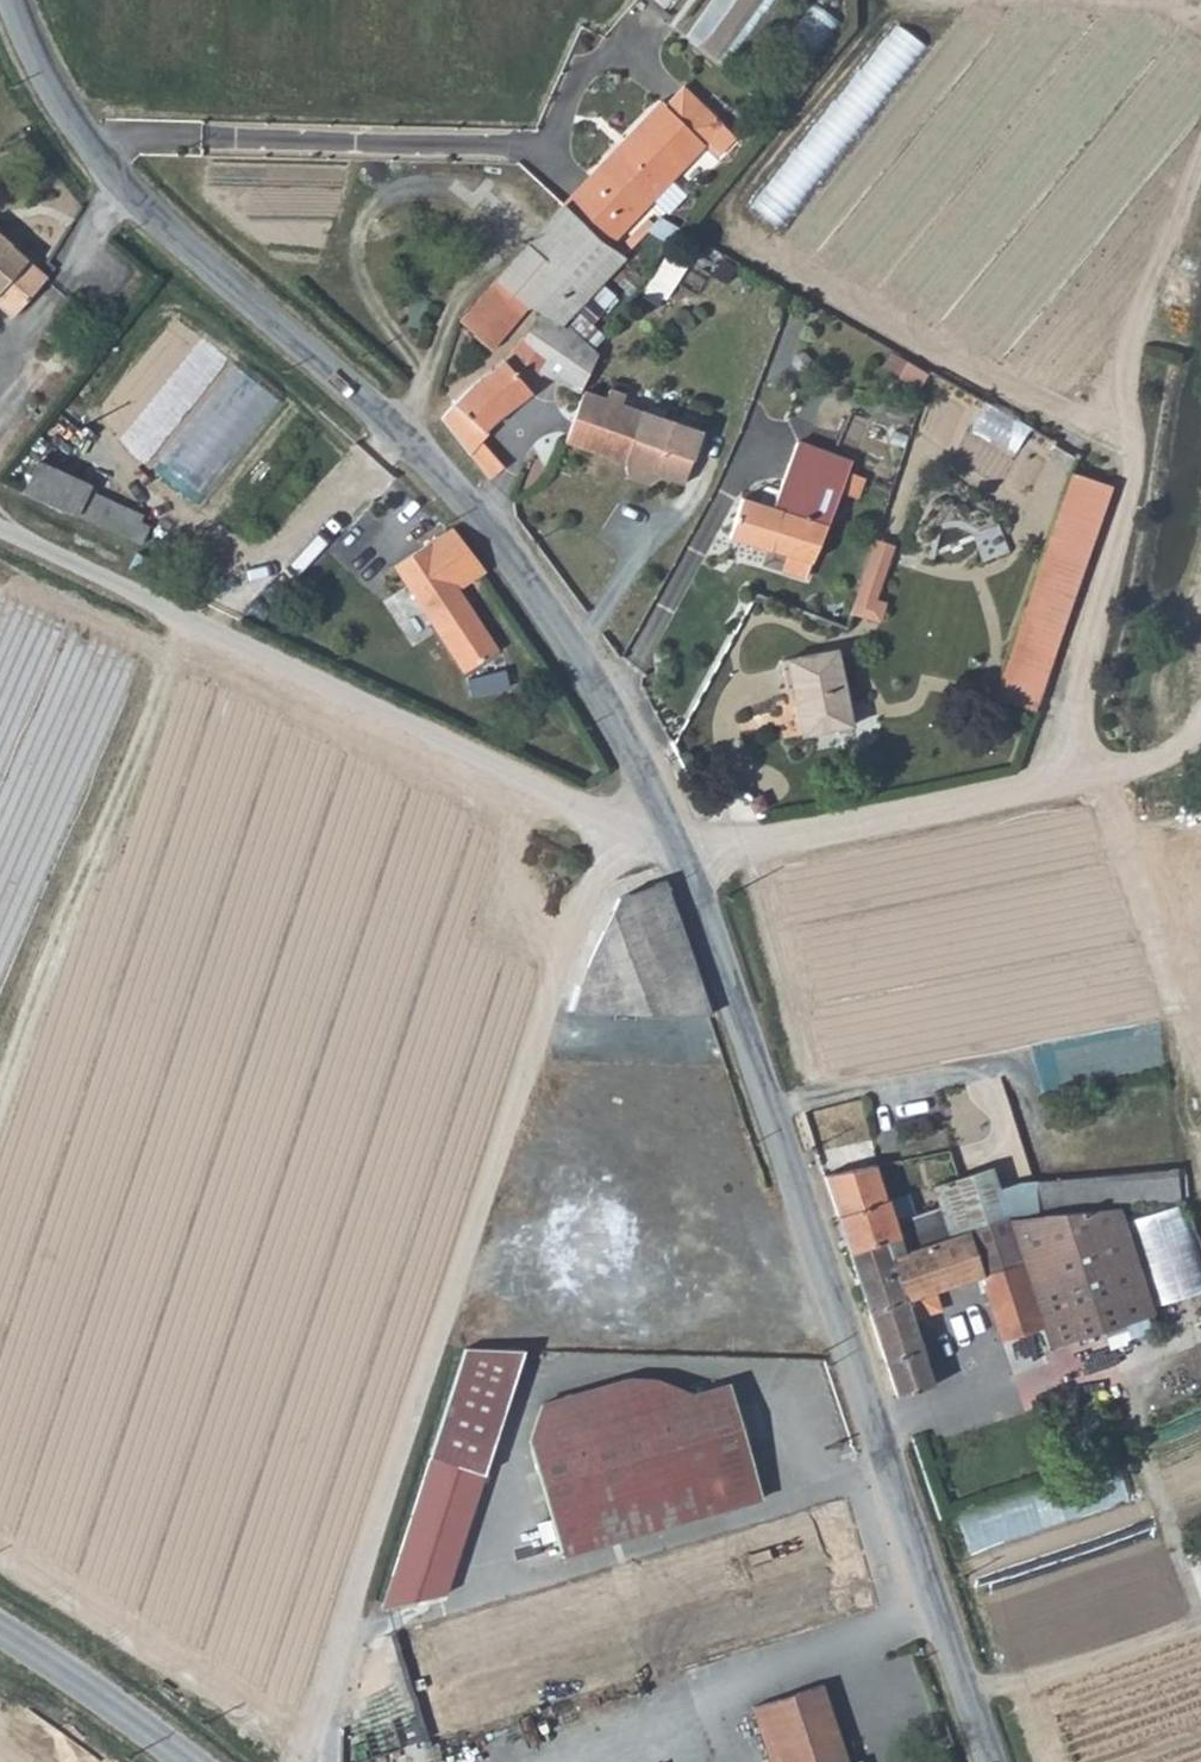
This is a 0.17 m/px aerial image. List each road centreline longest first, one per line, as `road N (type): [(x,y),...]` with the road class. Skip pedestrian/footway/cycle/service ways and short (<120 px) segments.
road 1 (unclassified): [(996,1761),(726,976),(606,702),(513,562),(408,440),(104,166),(41,81),(9,0)]
road 2 (track): [(305,1761),(495,1188),(615,866),(669,840)]
road 3 (track): [(0,533),(669,840)]
road 4 (track): [(1200,701),(1194,738),(1085,781),(680,863)]
road 5 (tertiary): [(173,1761),(0,1634)]

